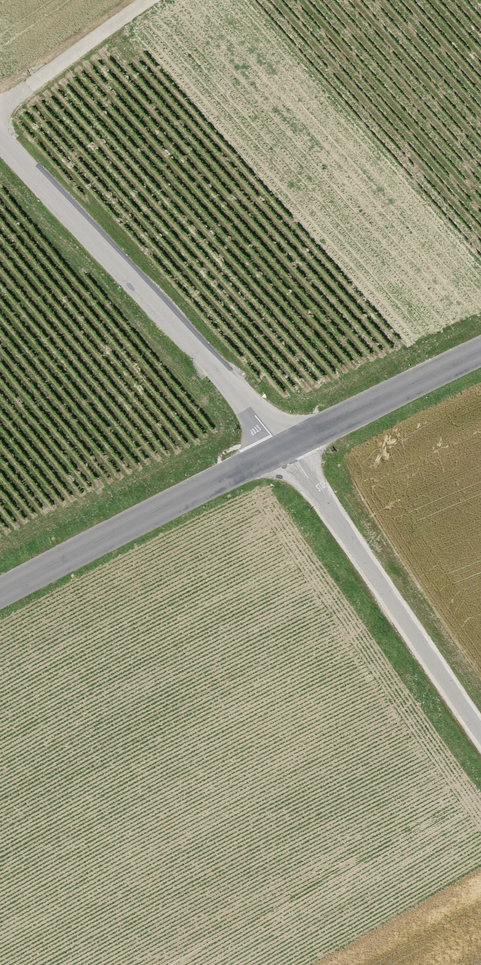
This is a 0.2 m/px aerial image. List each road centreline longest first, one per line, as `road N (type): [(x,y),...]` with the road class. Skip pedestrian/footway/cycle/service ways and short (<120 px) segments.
road 1 (unclassified): [(284,449),(0,137)]
road 2 (unclassified): [(480,738),(284,449)]
road 3 (tertiary): [(0,590),(284,449)]
road 4 (tertiary): [(284,449),(480,353)]
road 5 (track): [(0,109),(149,0)]

